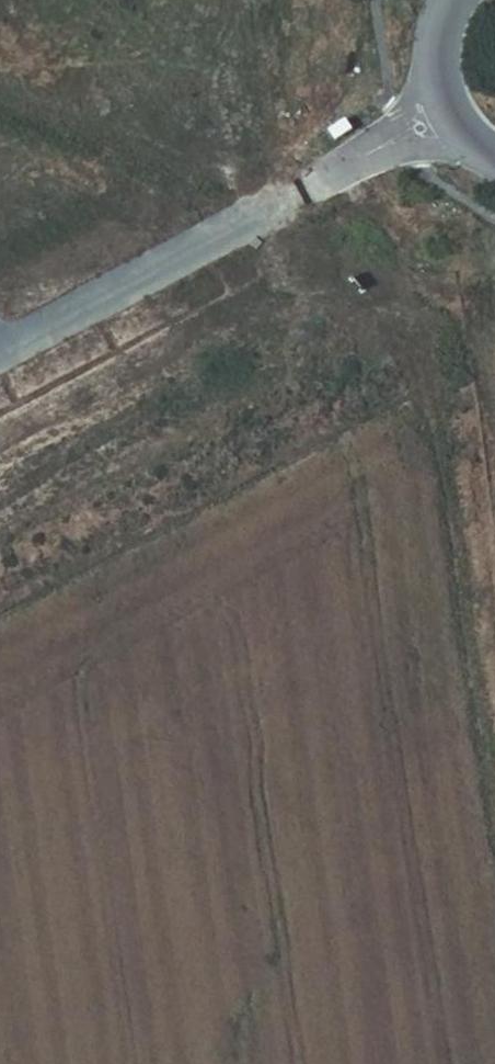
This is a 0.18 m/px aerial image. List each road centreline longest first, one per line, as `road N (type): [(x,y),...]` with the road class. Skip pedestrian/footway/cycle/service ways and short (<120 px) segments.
road 1 (primary): [(454,0),(439,47),(442,78),(452,108),(494,150)]

